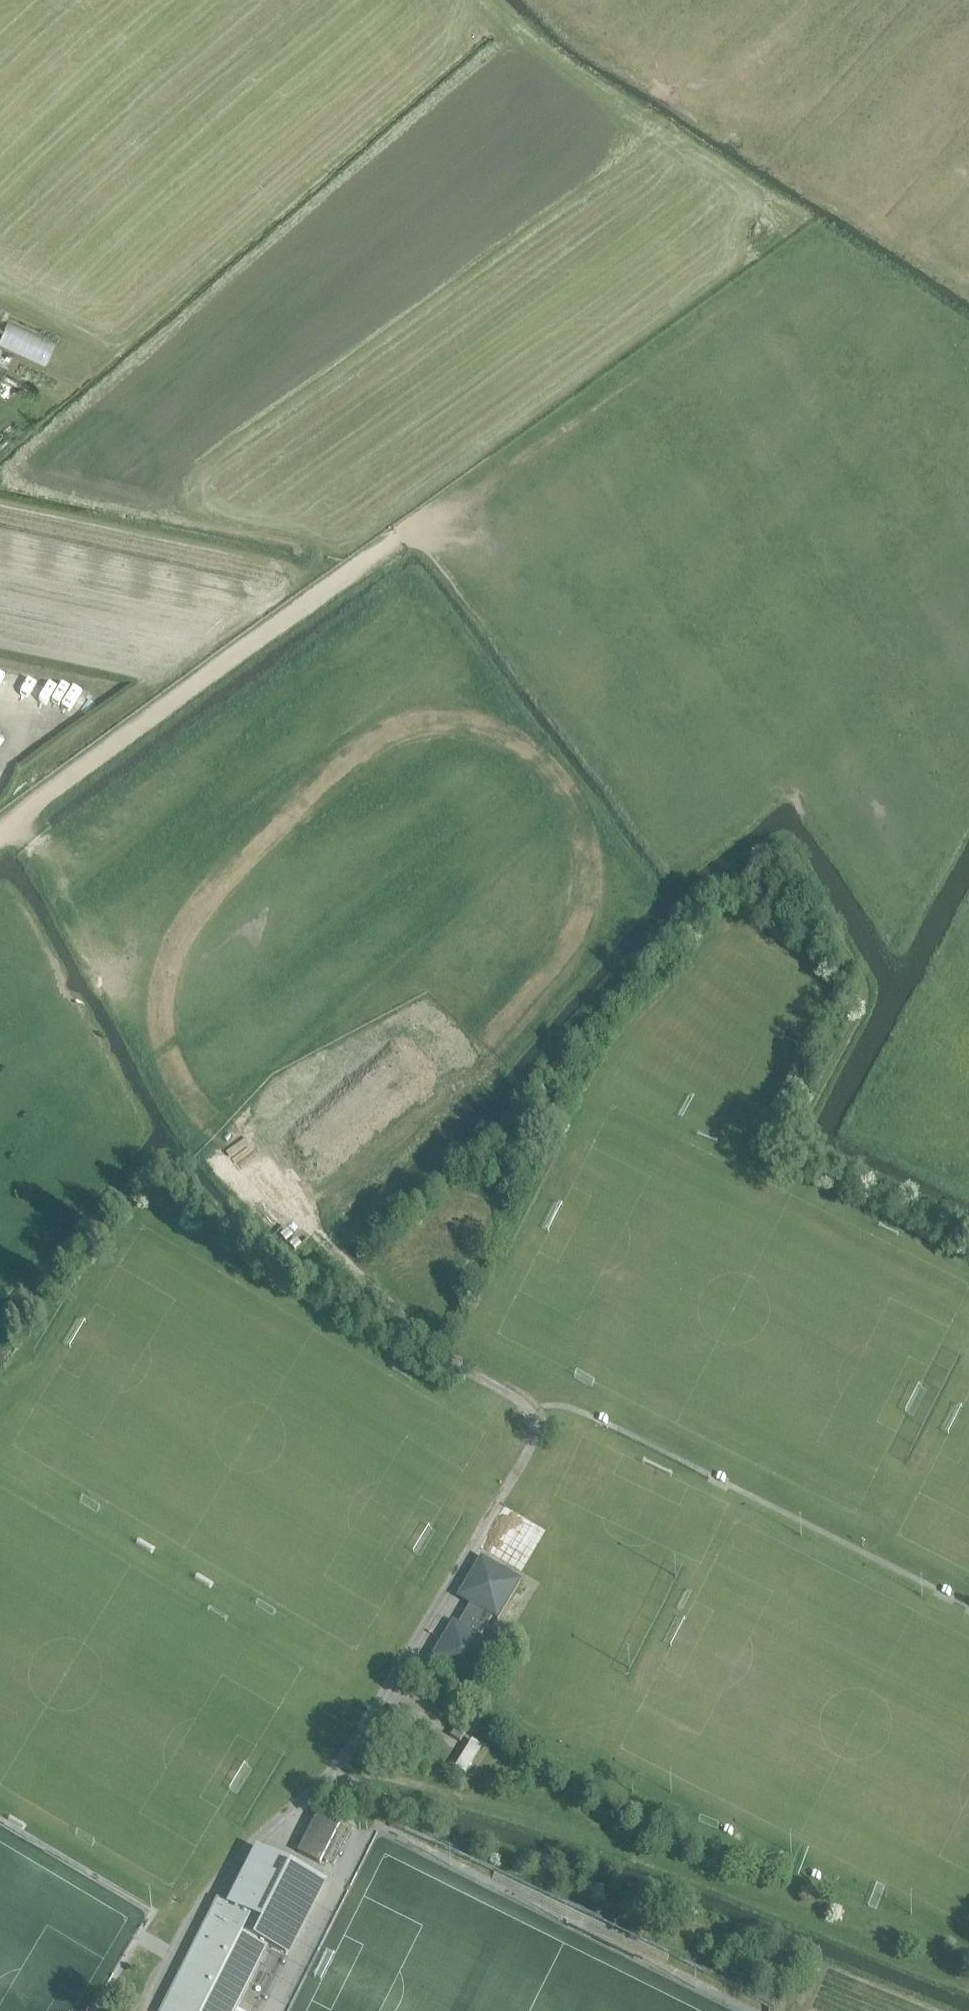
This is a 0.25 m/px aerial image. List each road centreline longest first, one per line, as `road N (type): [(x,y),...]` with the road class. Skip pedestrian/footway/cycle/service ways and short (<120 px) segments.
road 1 (track): [(433,512),(0,824)]

